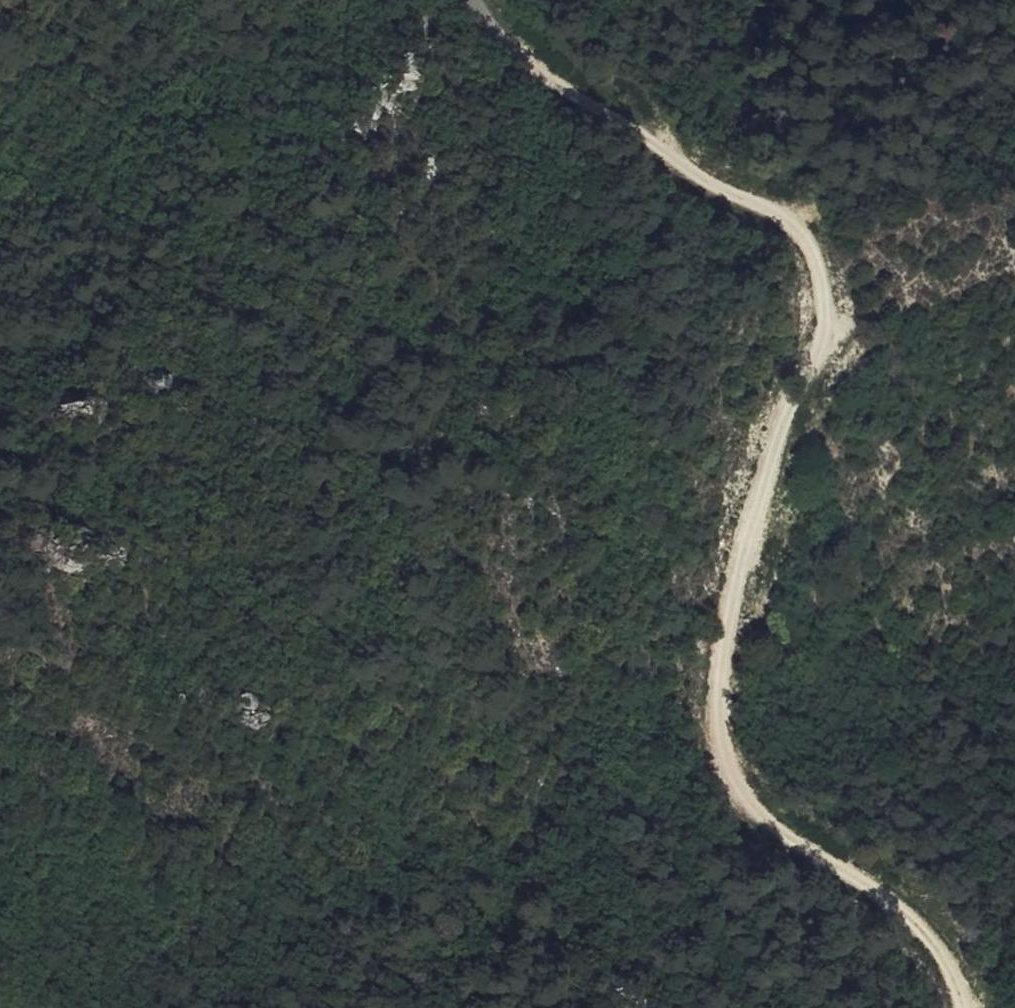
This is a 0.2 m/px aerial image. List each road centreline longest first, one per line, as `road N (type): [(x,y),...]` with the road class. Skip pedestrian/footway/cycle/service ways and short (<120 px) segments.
road 1 (track): [(481,0),(526,63),(642,146),(774,210),(810,236),(827,293),(826,339),(775,429),(712,711),(737,811),(776,846),(882,902),(935,947),(962,1007)]

